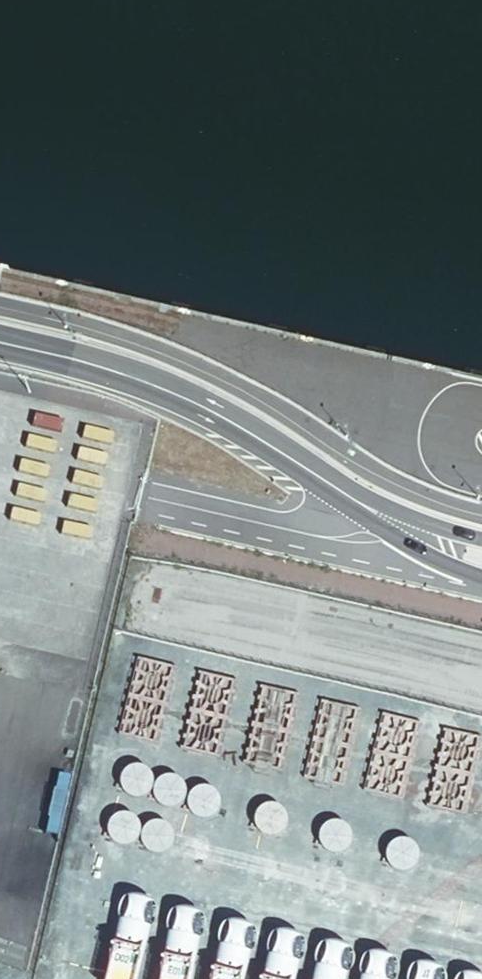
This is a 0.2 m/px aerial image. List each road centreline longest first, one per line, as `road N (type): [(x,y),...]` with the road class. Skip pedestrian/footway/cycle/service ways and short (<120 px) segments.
road 1 (secondary): [(0,341),(198,396),(267,434),(323,484)]
road 2 (secondary): [(323,484),(450,567),(481,576)]
road 3 (secondary): [(481,539),(323,484)]

